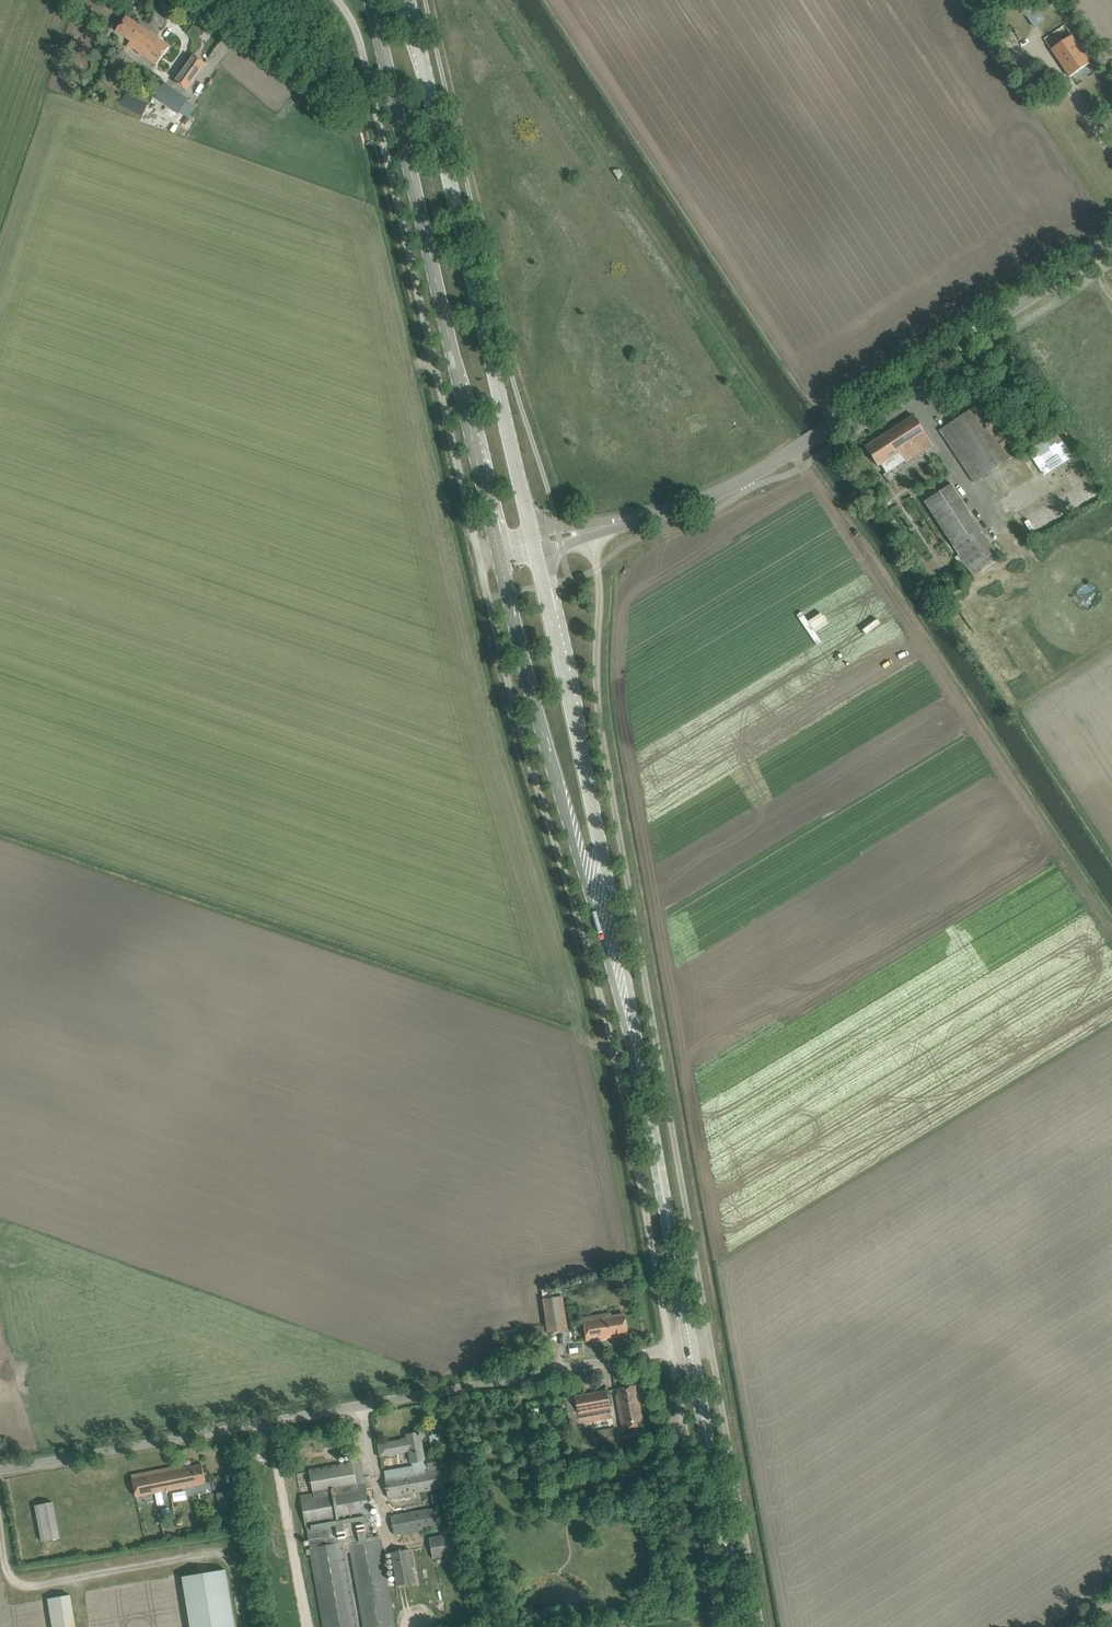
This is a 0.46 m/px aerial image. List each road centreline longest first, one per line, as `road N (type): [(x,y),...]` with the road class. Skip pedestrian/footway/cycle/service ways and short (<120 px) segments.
road 1 (unclassified): [(594,530),(602,738),(711,1342)]
road 2 (unclassified): [(670,1349),(616,1059),(479,558)]
road 3 (unclassified): [(0,1469),(670,1349)]
road 4 (tertiary): [(594,530),(751,477),(1111,244)]
road 5 (unclassified): [(479,558),(362,46),(337,0)]
road 6 (primary): [(371,0),(499,553)]
road 7 (primary): [(532,533),(409,0)]
road 8 (track): [(834,426),(547,0)]
road 9 (primary): [(499,553),(562,798),(619,971)]
road 10 (primary): [(619,971),(603,853),(536,551)]
road 11 (primary): [(691,1345),(619,971)]
road 12 (unclassified): [(711,1342),(761,1626)]
road 13 (primary): [(743,1626),(691,1345)]
road 14 (unclassified): [(721,1626),(670,1349)]
road 15 (unclassified): [(230,1553),(30,1587),(8,1572),(0,1527)]

